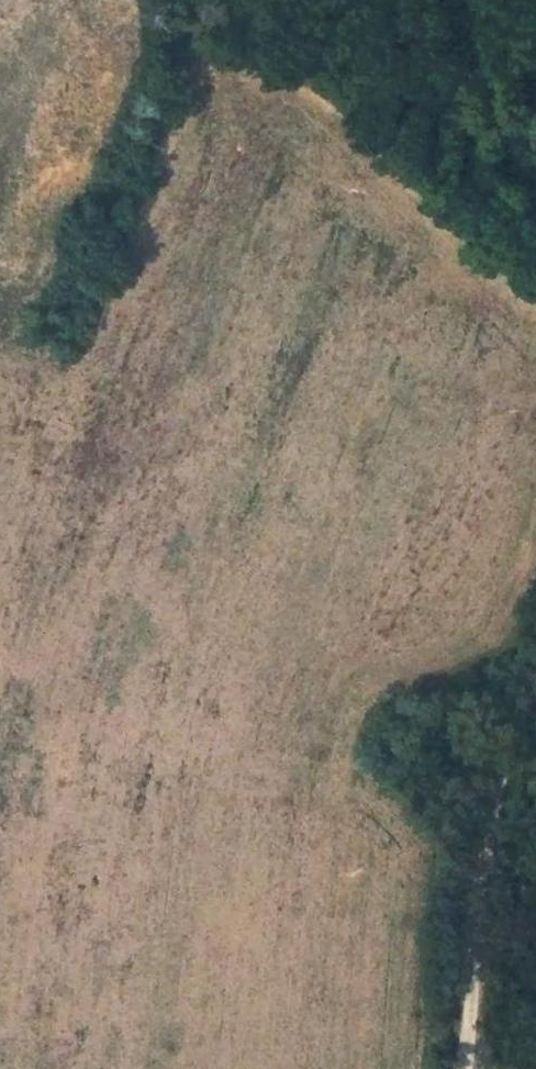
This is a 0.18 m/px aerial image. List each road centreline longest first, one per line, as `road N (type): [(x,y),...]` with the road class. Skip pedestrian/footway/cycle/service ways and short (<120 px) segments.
road 1 (track): [(535,690),(474,937),(463,1068)]

